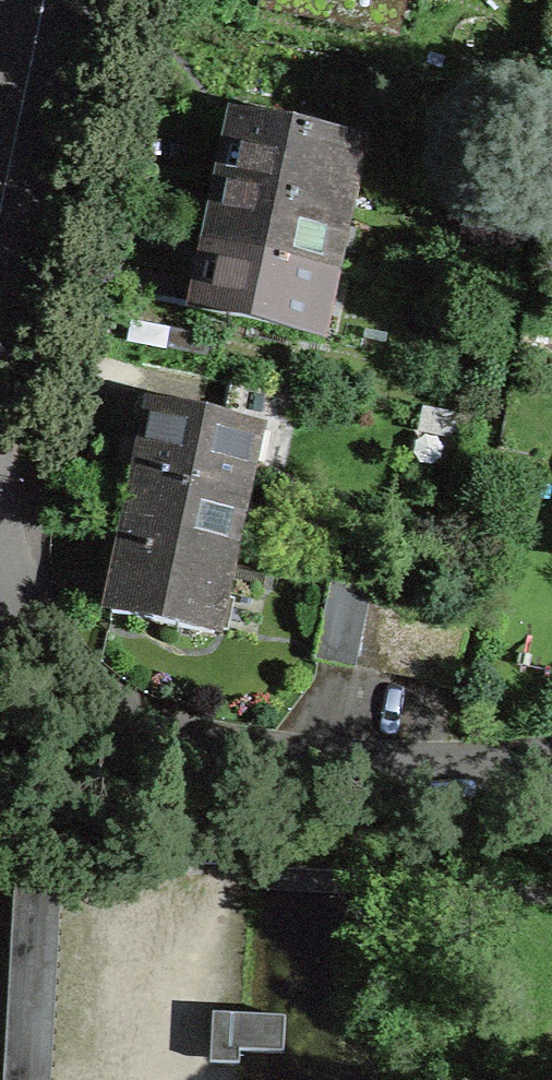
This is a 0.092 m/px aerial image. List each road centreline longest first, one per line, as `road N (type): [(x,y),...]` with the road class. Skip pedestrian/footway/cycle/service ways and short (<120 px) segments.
road 1 (residential): [(0,594),(69,667),(133,716),(209,747),(287,763),(493,767),(551,758)]
road 2 (residential): [(64,0),(0,306)]

